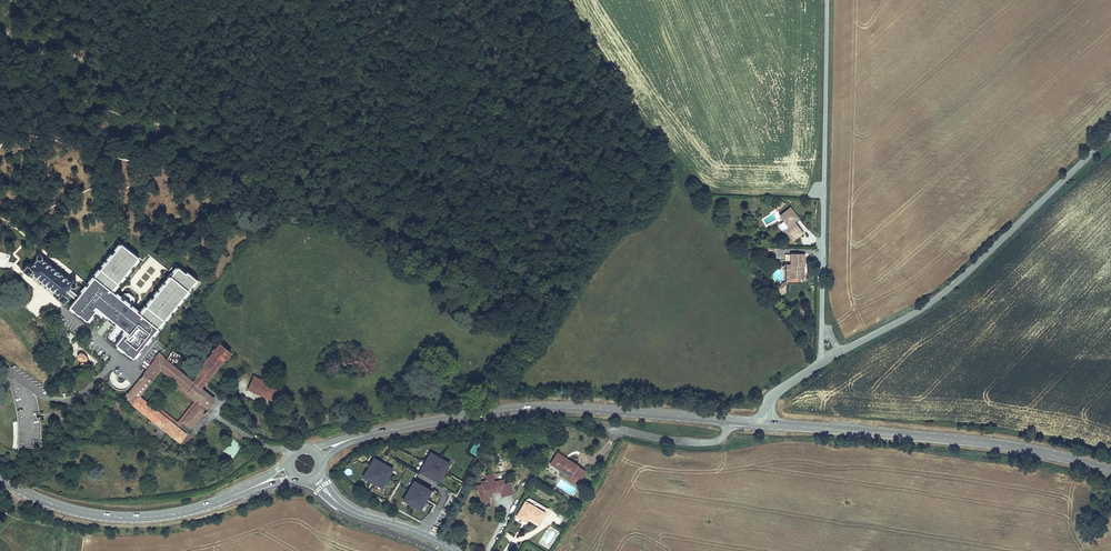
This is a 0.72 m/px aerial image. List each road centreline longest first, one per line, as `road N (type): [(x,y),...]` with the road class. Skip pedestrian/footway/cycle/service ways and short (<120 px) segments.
road 1 (tertiary): [(765,423),(517,408),(357,437)]
road 2 (unclassified): [(1110,134),(947,291),(821,363)]
road 3 (unclassified): [(828,0),(821,363)]
road 4 (tertiary): [(1110,471),(991,443),(765,423)]
road 5 (tertiary): [(247,490),(183,512),(128,518),(77,511),(0,478)]
road 6 (residential): [(0,364),(49,398),(68,402),(117,357)]
road 7 (tertiary): [(455,550),(337,502)]

